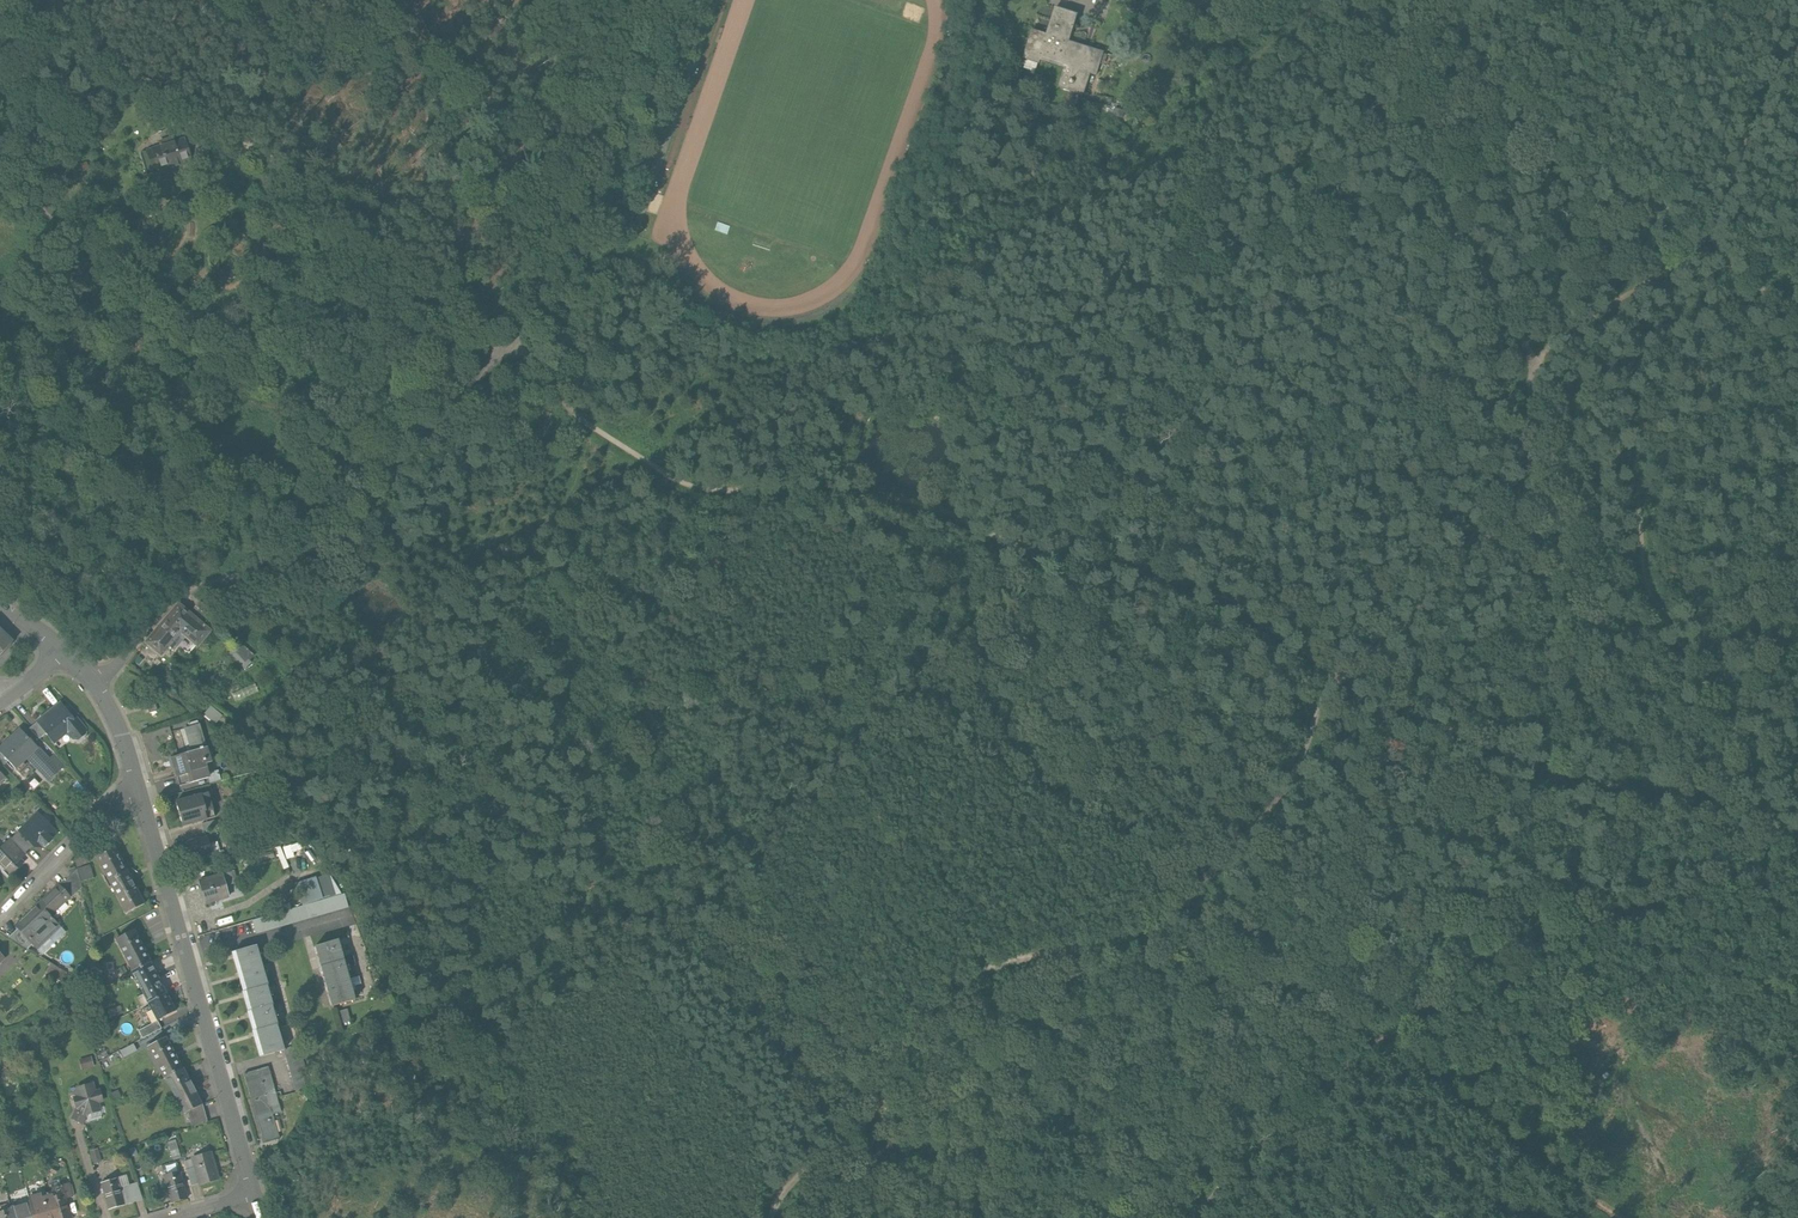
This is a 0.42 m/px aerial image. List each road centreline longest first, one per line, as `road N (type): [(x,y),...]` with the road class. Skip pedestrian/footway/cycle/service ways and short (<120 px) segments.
road 1 (track): [(769,1217),(806,1169),(862,1130),(898,1052),(963,982),(987,968),(1134,934),(1172,911),(1235,851),(1298,767),(1330,685),(1378,650),(1512,508),(1529,467),(1534,355)]
road 2 (track): [(1349,672),(1196,586),(1138,568),(1032,555),(924,504),(690,486),(581,418),(513,338)]
road 3 (track): [(1797,851),(1703,894),(1512,954),(1441,993),(1260,1143),(1195,1217)]
road 4 (track): [(0,160),(186,361),(264,404),(359,417),(488,333)]
road 5 (track): [(503,350),(328,548),(293,567),(175,596),(98,684)]
road 6 (track): [(1534,355),(1631,472),(1648,588),(1740,741),(1770,810)]
road 7 (track): [(1398,76),(1432,84),(1797,311)]
road 8 (track): [(1349,672),(1548,775),(1770,810)]
road 9 (residential): [(140,788),(254,1192)]
road 10 (track): [(1534,355),(1681,259),(1715,224),(1768,88),(1797,49)]
road 11 (track): [(503,350),(410,232),(231,136)]
road 12 (track): [(1534,355),(1403,163),(1393,116),(1398,76)]
road 13 (track): [(202,376),(240,334),(253,332),(343,359),(421,370)]
road 14 (residential): [(140,788),(0,920)]
road 15 (residential): [(56,647),(98,684),(140,788)]
road 16 (track): [(0,353),(91,260)]

